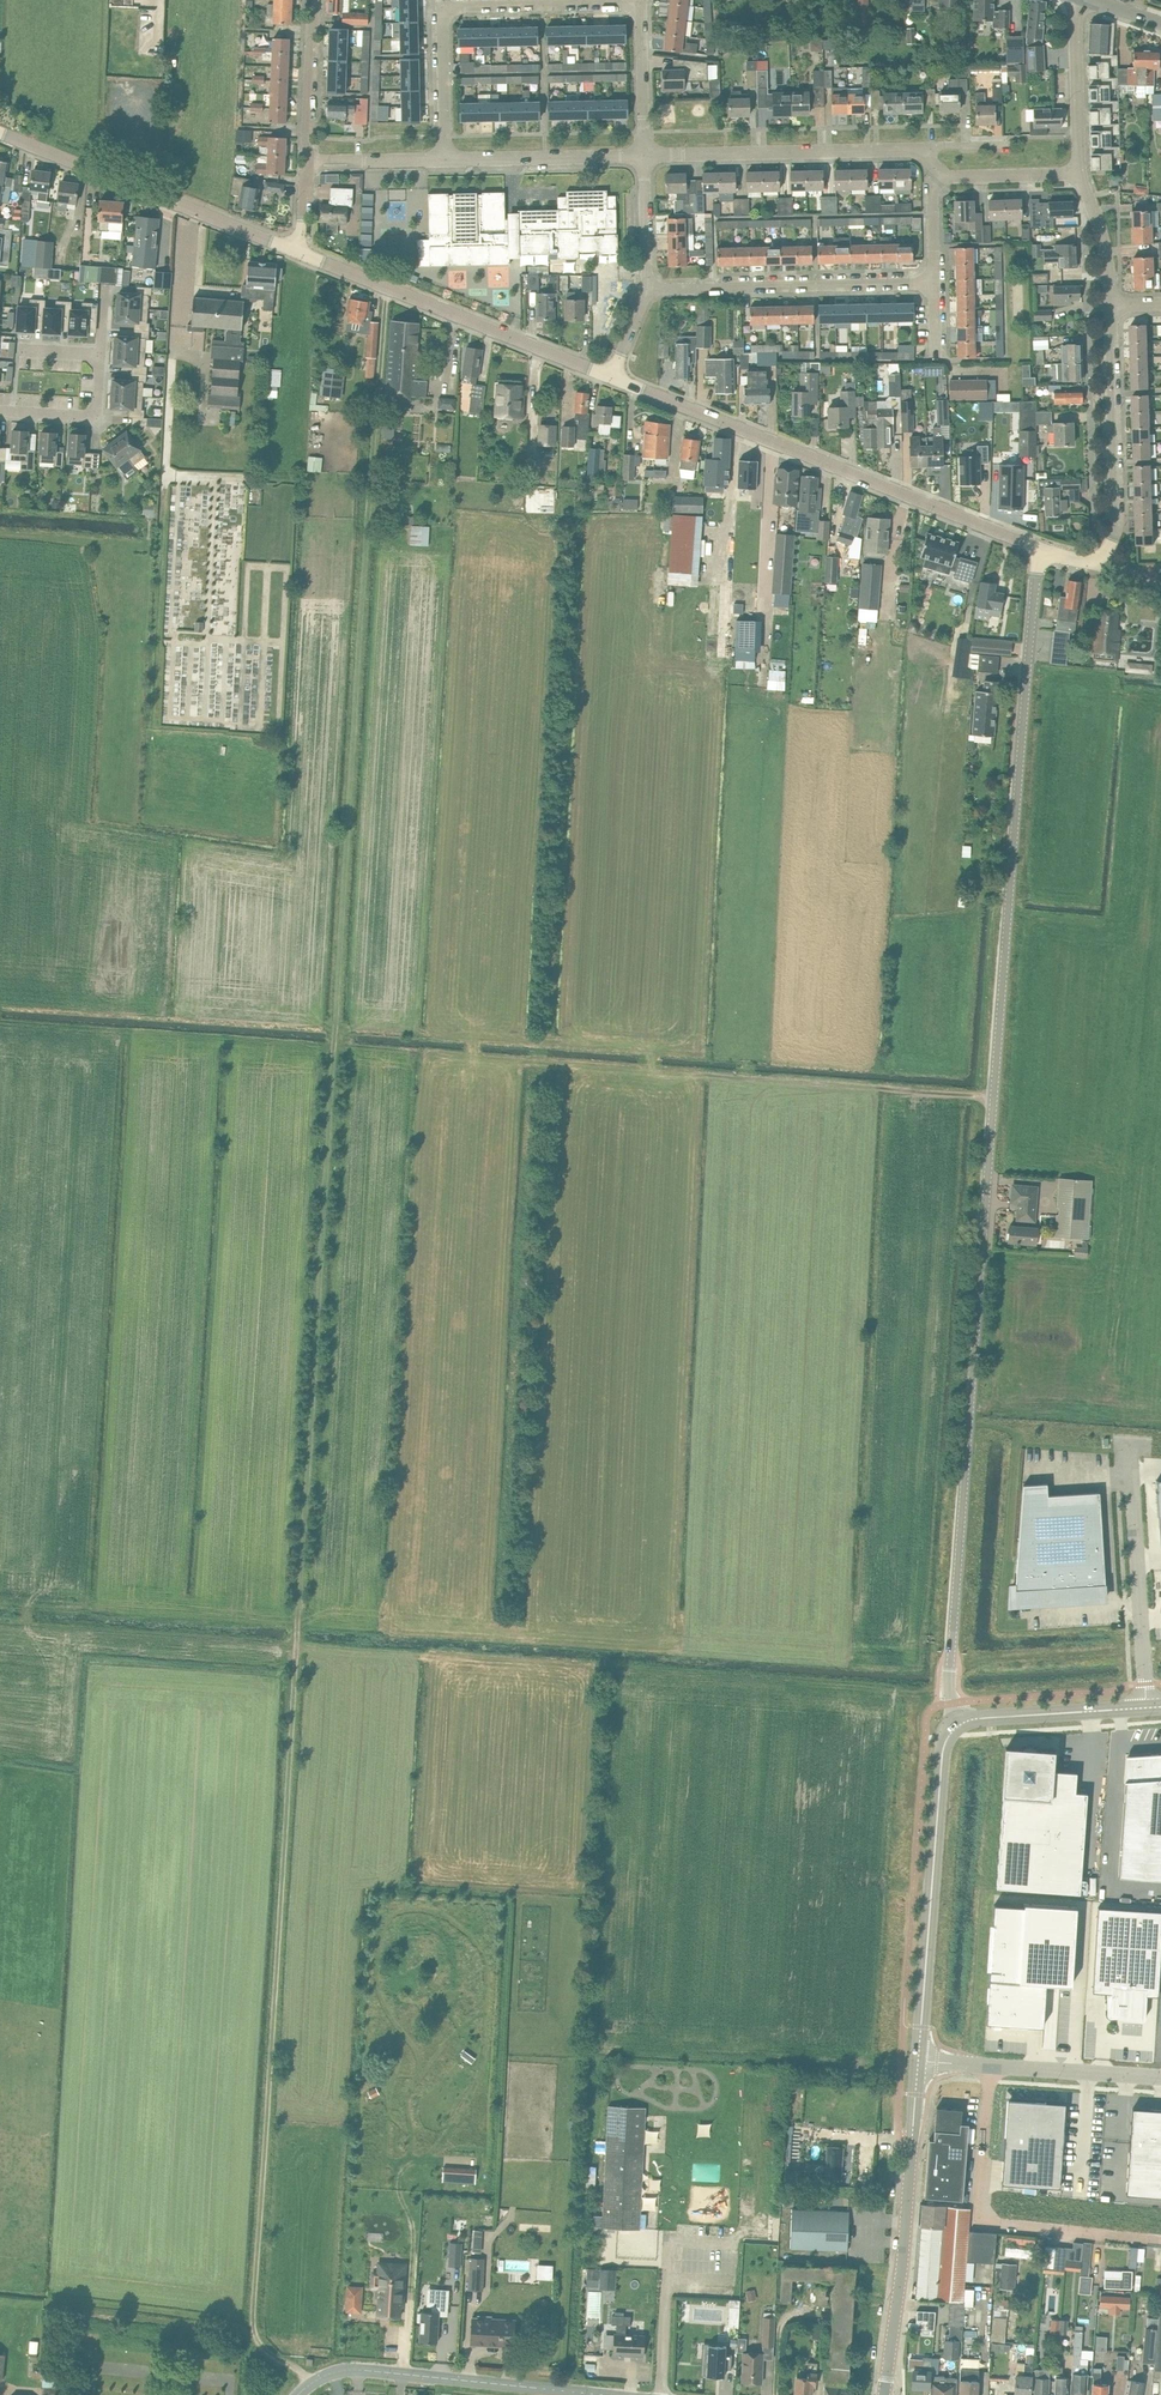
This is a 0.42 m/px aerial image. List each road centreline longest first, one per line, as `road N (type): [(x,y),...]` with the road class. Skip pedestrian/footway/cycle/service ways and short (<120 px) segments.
road 1 (track): [(313,2382),(266,2349),(251,2328),(385,286)]
road 2 (unclassified): [(964,1722),(950,1680),(1044,549)]
road 3 (unclassified): [(1044,549),(611,377)]
road 4 (secondary): [(918,2061),(943,1749),(964,1722)]
road 5 (residential): [(640,3),(453,7),(442,18),(445,159)]
road 6 (secondary): [(885,2394),(918,2061)]
road 7 (unclassified): [(991,2065),(977,2201),(994,2225),(1160,2240)]
road 8 (unclassified): [(296,252),(0,133)]
road 9 (tertiary): [(297,2394),(346,2370),(604,2394)]
road 10 (residential): [(647,289),(934,283)]
road 11 (residential): [(644,155),(919,150)]
road 12 (unclassified): [(1147,1707),(1131,1441)]
road 13 (unclassified): [(611,377),(385,286)]
road 14 (residential): [(1114,536),(1111,305)]
road 15 (unclassified): [(445,159),(644,155)]
road 16 (secondary): [(1147,1707),(964,1722)]
road 17 (residential): [(1081,173),(1077,0)]
road 18 (unclassified): [(1160,2077),(991,2065)]
road 19 (residential): [(310,160),(312,0)]
road 20 (residential): [(644,155),(640,3)]
road 21 (residential): [(0,411),(85,416),(98,405),(101,356)]
road 22 (residential): [(1111,305),(1104,240),(1081,173)]
road 23 (residential): [(1081,173),(946,177)]
road 24 (unclassified): [(310,160),(445,159)]
road 25 (residential): [(647,289),(644,155)]

